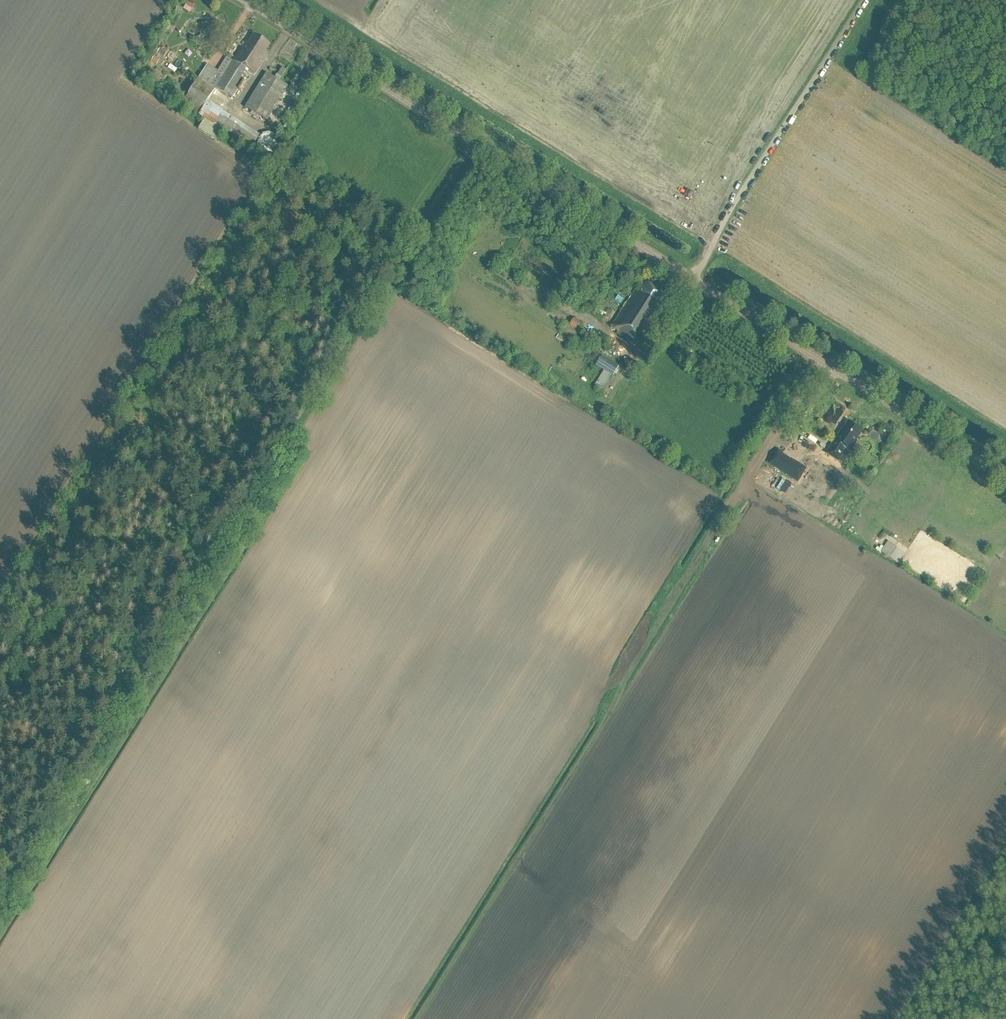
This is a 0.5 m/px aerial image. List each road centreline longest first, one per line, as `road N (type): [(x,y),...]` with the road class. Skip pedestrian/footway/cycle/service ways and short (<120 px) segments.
road 1 (track): [(0,883),(373,294),(479,147)]
road 2 (unclassified): [(692,280),(244,0)]
road 3 (unclassified): [(692,280),(1005,477)]
road 4 (unclassified): [(864,0),(692,280)]

